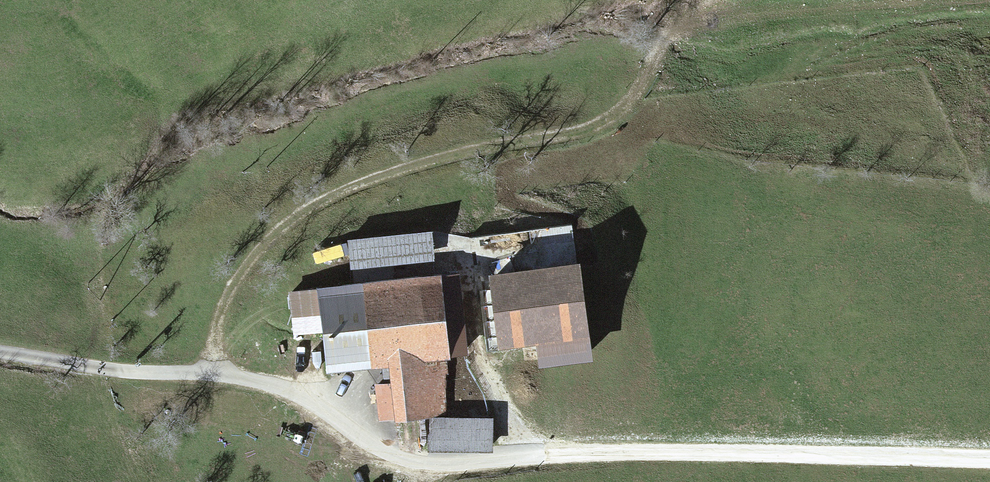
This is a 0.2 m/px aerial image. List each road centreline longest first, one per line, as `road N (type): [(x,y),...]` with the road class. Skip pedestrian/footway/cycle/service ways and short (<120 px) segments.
road 1 (track): [(209,373),(218,324),(245,269),(303,213),(400,170),(591,127),(623,106),(678,21)]
road 2 (track): [(420,464),(624,456),(989,469)]
road 3 (track): [(678,21),(945,0)]
road 4 (track): [(209,373),(302,400),(389,456),(420,464)]
road 5 (track): [(0,356),(128,374),(209,373)]

